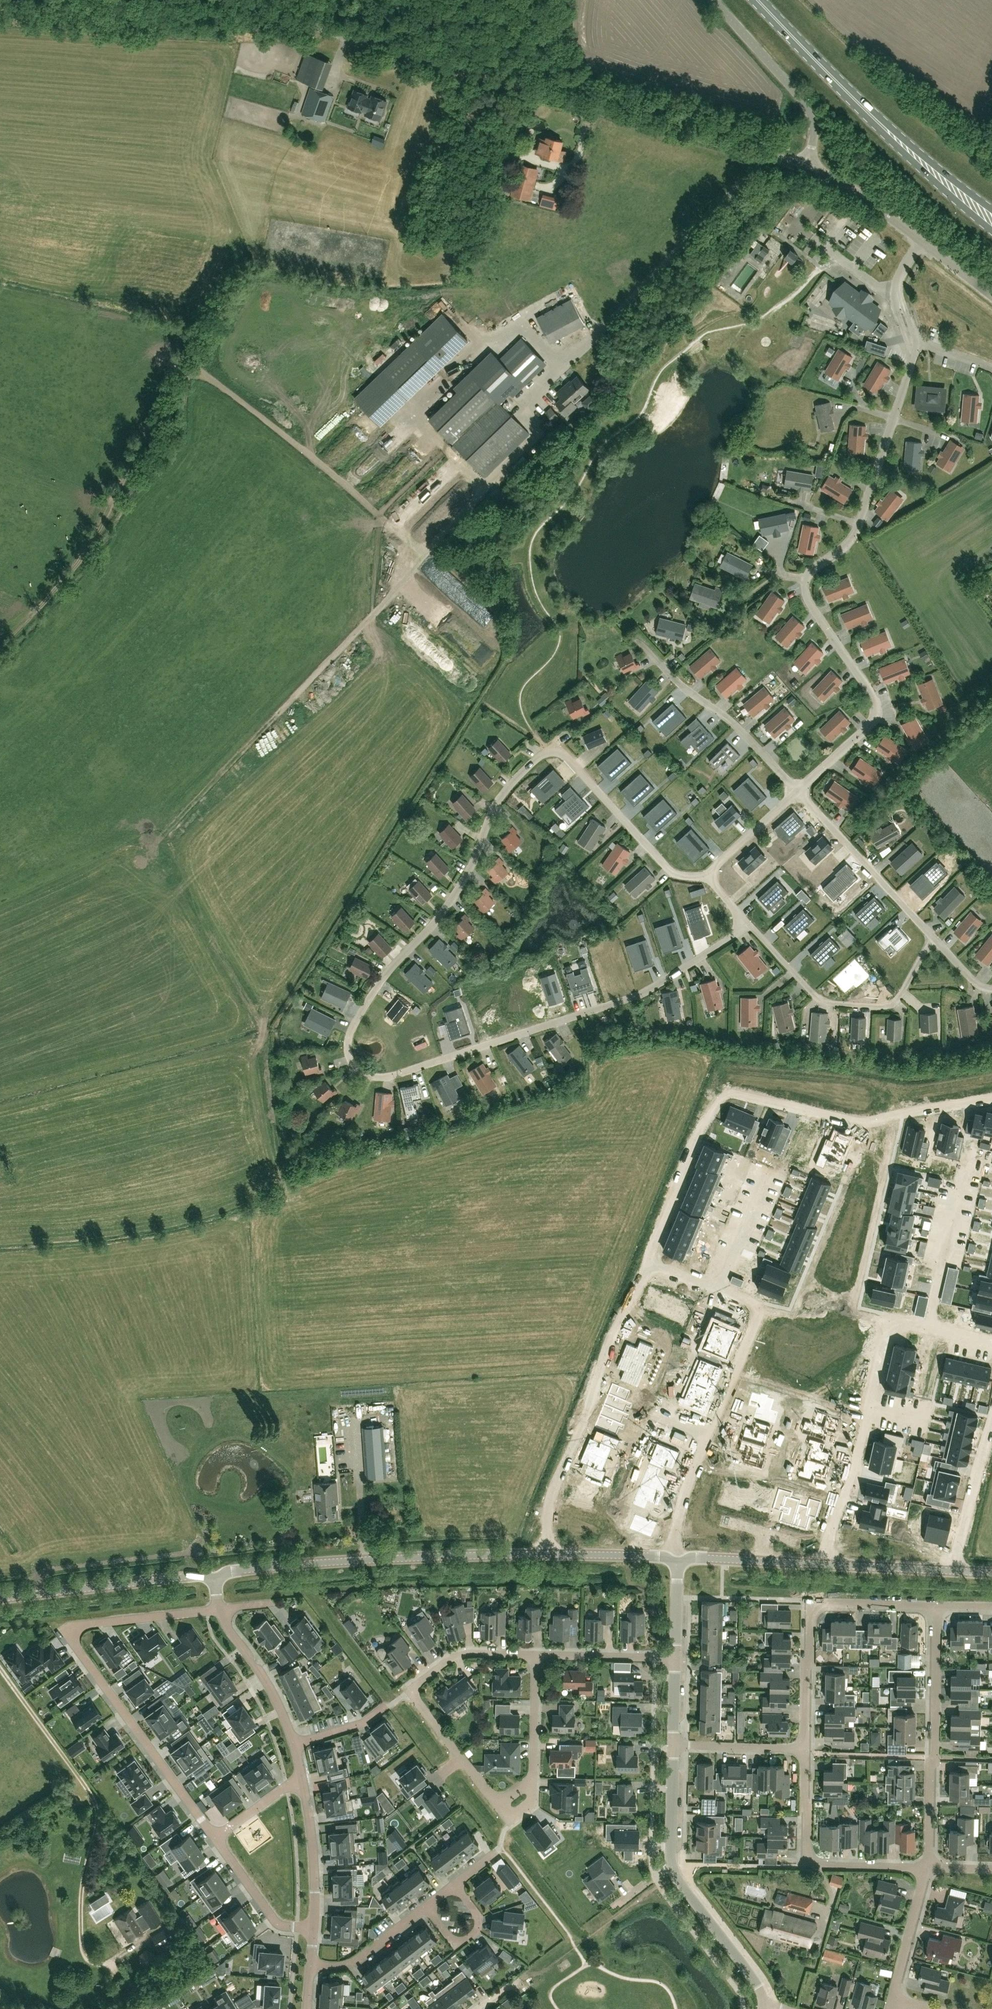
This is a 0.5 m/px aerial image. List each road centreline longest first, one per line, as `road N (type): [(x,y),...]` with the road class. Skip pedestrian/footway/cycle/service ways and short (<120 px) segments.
road 1 (residential): [(550,1553),(549,1510),(685,1151),(721,1087),(878,1116),(991,1098)]
road 2 (tertiary): [(810,169),(218,0)]
road 3 (residential): [(537,1653),(533,1805),(513,1820),(412,1694),(463,1651)]
road 4 (residential): [(214,1839),(74,1633),(87,1623),(219,1610)]
road 5 (unknown): [(648,1265),(761,1312),(707,1432),(678,1521),(677,1561)]
road 6 (residential): [(991,1339),(891,1316),(821,1563)]
road 7 (tertiary): [(215,1578),(362,1559),(550,1553)]
road 8 (residential): [(809,1747),(809,1603),(937,1605)]
road 9 (residential): [(929,1867),(937,1605)]
road 10 (residential): [(929,1867),(808,1865),(809,1747)]
road 11 (tertiary): [(991,294),(850,187),(810,169)]
road 12 (tertiary): [(0,1598),(192,1574),(215,1578)]
road 13 (unclassified): [(810,169),(814,126),(806,103),(714,0)]
road 14 (residential): [(991,1404),(954,1570)]
road 15 (primary): [(876,120),(757,0)]
road 16 (residential): [(767,2005),(675,1866)]
road 17 (primary): [(876,120),(991,231)]
road 18 (residential): [(295,1744),(270,1686),(219,1610)]
road 19 (residential): [(314,1928),(300,1777)]
road 20 (primary): [(991,211),(876,120)]
road 21 (tertiary): [(677,1561),(821,1563)]
road 22 (residential): [(314,1928),(275,1922),(214,1839)]
road 23 (residential): [(425,1908),(457,1949),(486,1925),(455,1885)]
road 24 (residential): [(537,1653),(675,1656)]
road 25 (residential): [(897,2001),(929,1867)]
road 26 (residential): [(308,1971),(355,1964),(425,1908)]
road 27 (residential): [(809,1747),(675,1745)]
road 28 (tertiary): [(821,1563),(954,1570)]
road 29 (tertiary): [(550,1553),(677,1561)]
road 30 (residential): [(675,1866),(675,1745)]

